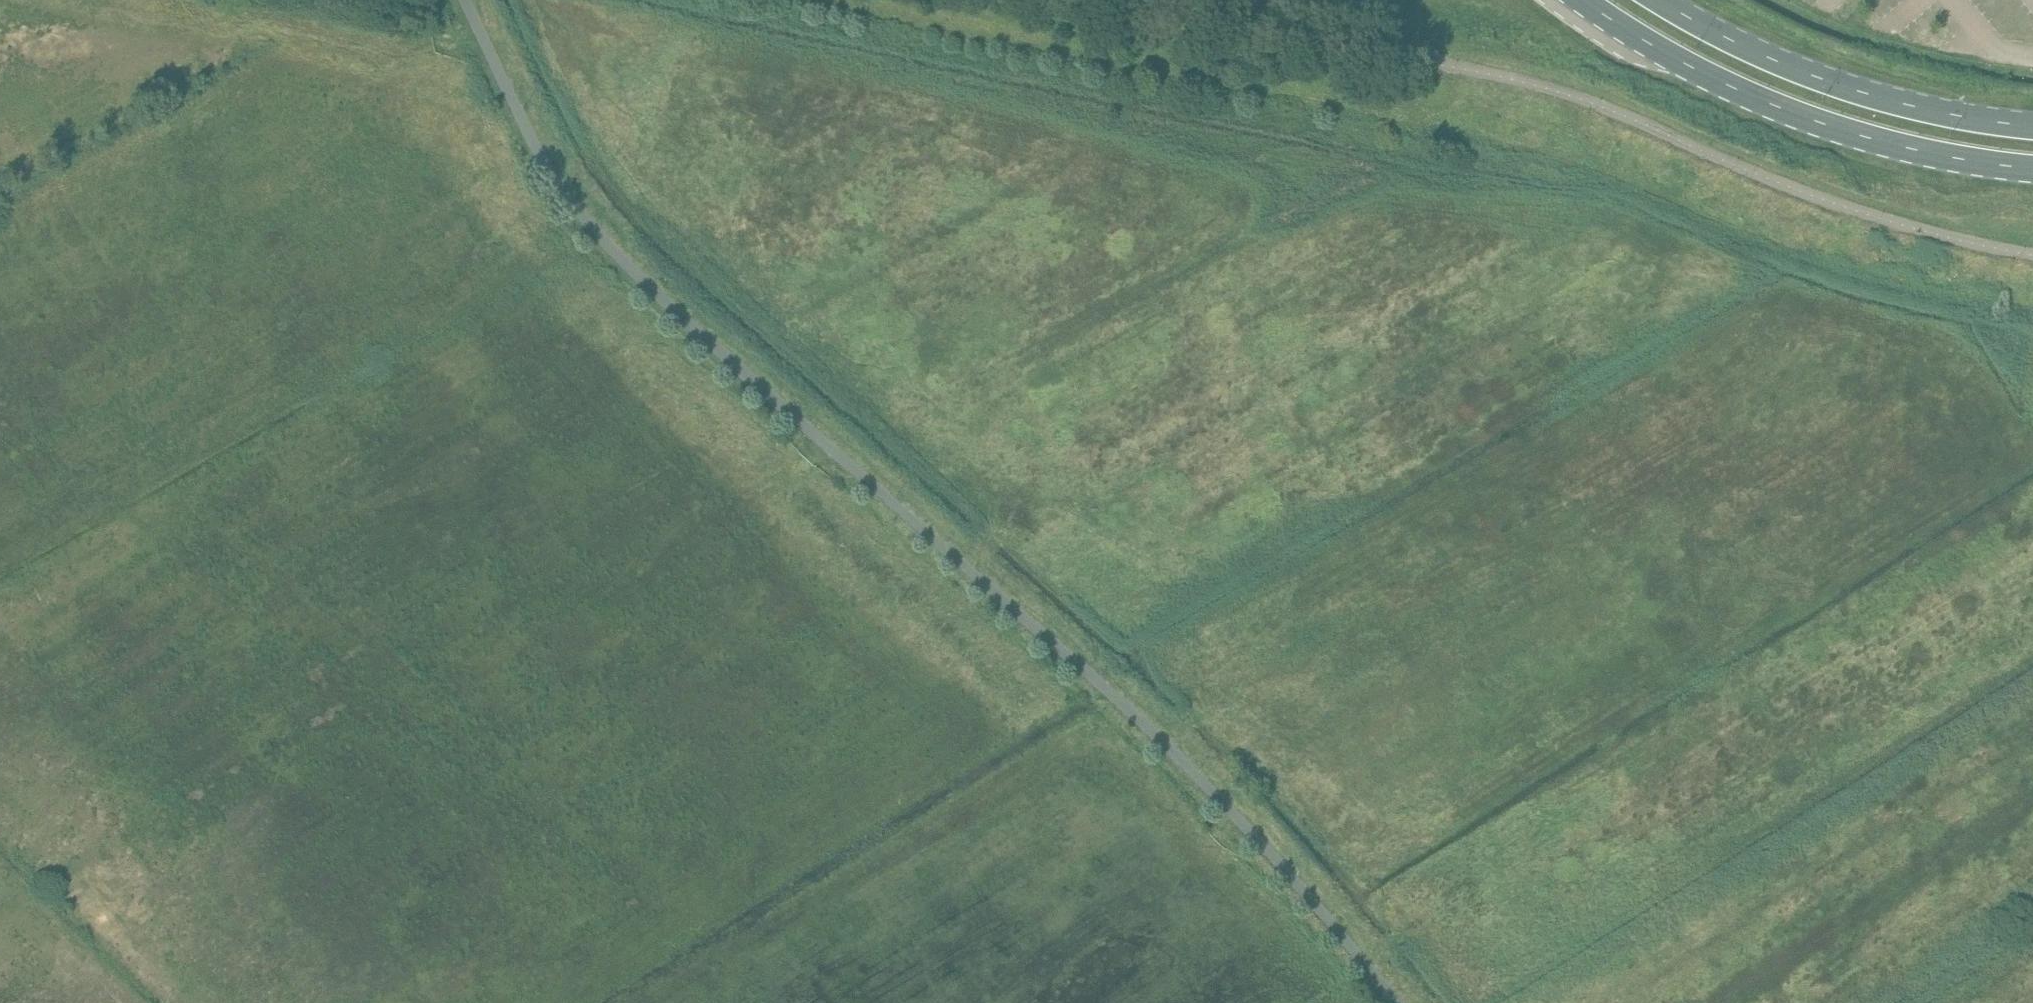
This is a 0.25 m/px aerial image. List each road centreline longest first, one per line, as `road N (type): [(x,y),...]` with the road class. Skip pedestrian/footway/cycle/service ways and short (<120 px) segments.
road 1 (primary): [(1580,0),(1718,83),(1790,112),(1913,149),(2032,168)]
road 2 (primary): [(2032,126),(1906,105),(1788,70),(1655,0)]

